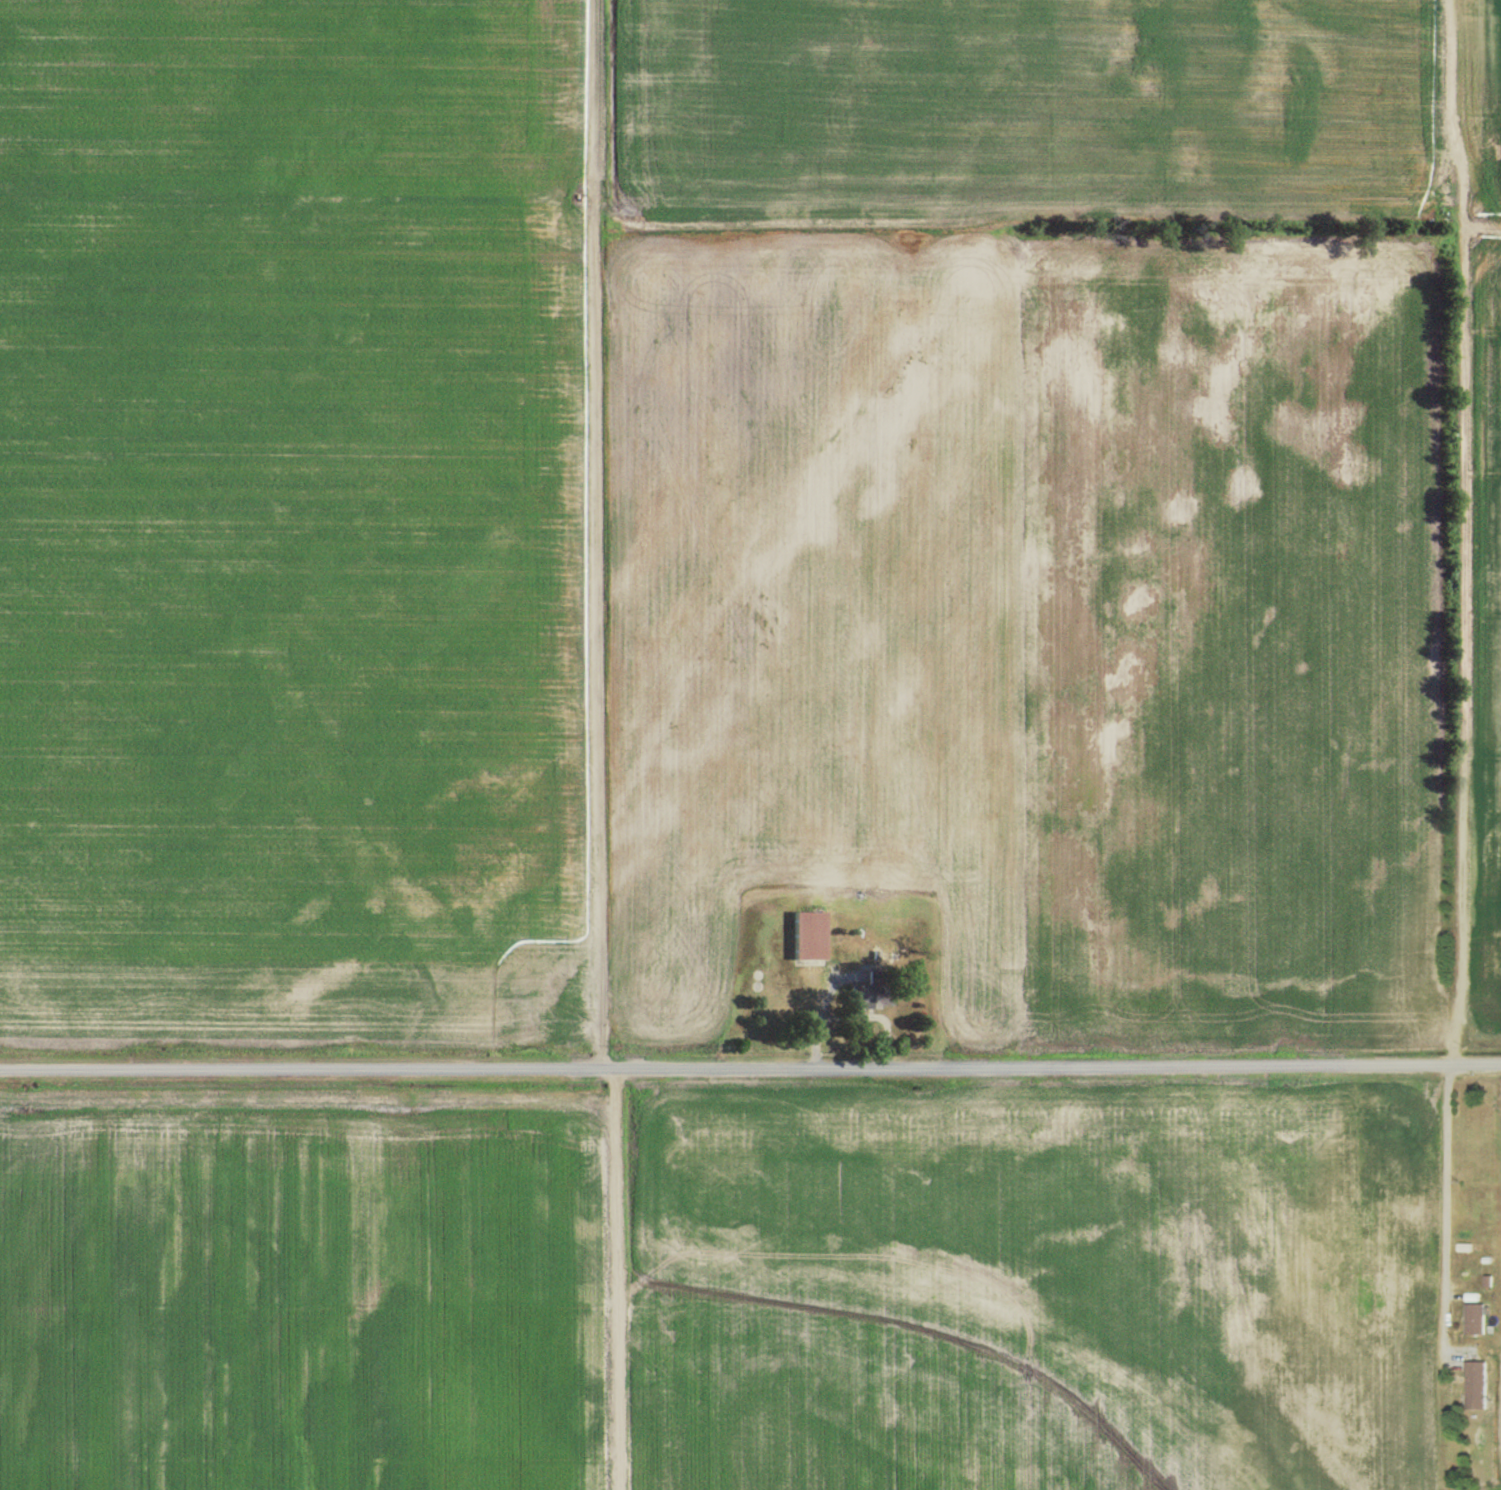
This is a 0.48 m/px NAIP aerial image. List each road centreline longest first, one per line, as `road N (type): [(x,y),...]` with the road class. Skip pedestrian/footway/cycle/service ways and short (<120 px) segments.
road 1 (residential): [(1500,1062),(0,1067)]
road 2 (track): [(587,0),(600,1066)]
road 3 (track): [(1451,1062),(1460,970),(1459,58),(1469,43),(1500,34)]
road 4 (residential): [(614,1066),(618,1489)]

